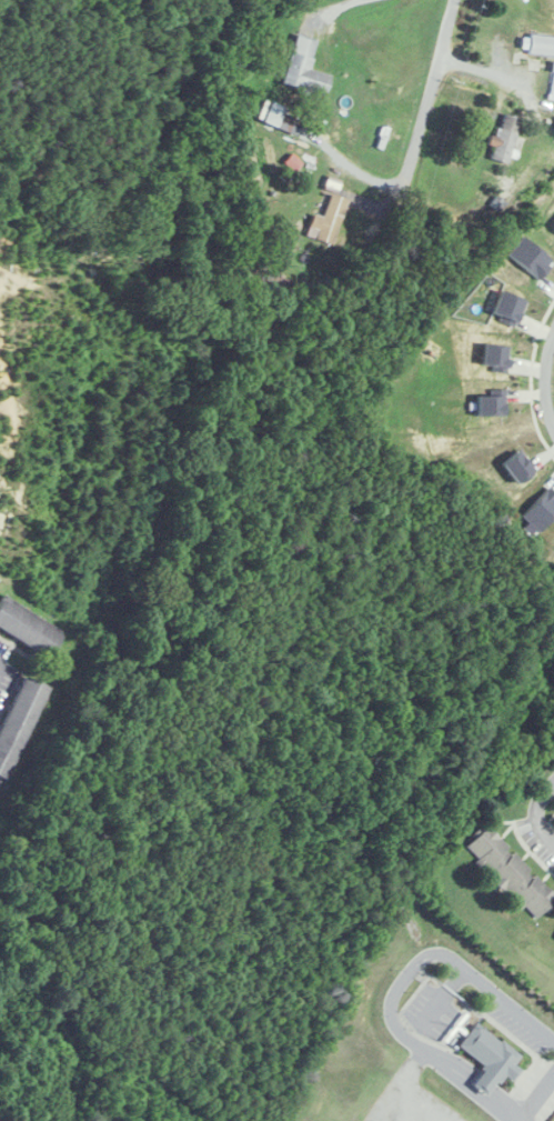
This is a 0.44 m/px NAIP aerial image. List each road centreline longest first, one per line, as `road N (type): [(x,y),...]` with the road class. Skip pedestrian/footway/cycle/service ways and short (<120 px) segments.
road 1 (residential): [(400,208),(455,0)]

